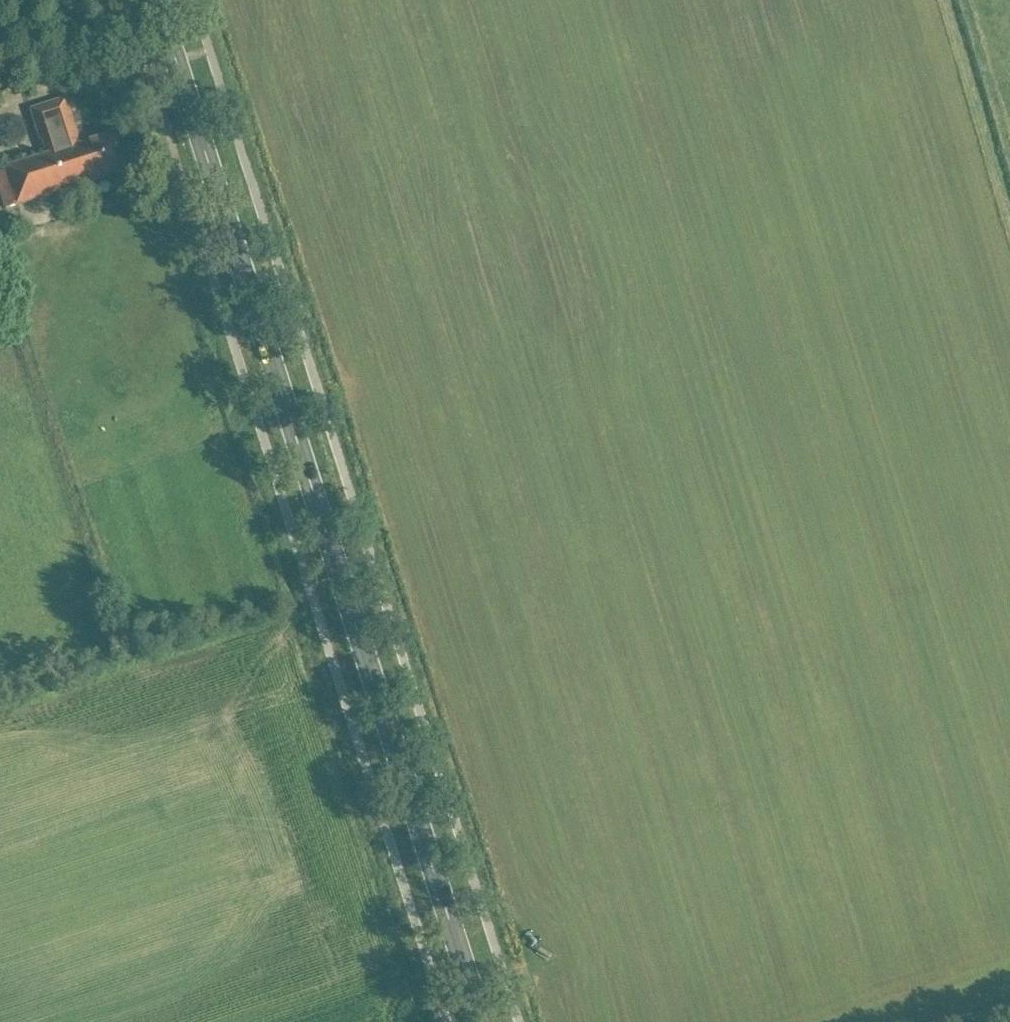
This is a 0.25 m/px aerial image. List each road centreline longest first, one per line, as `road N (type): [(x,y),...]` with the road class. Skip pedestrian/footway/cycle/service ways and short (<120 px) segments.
road 1 (secondary): [(483,1021),(158,0)]

